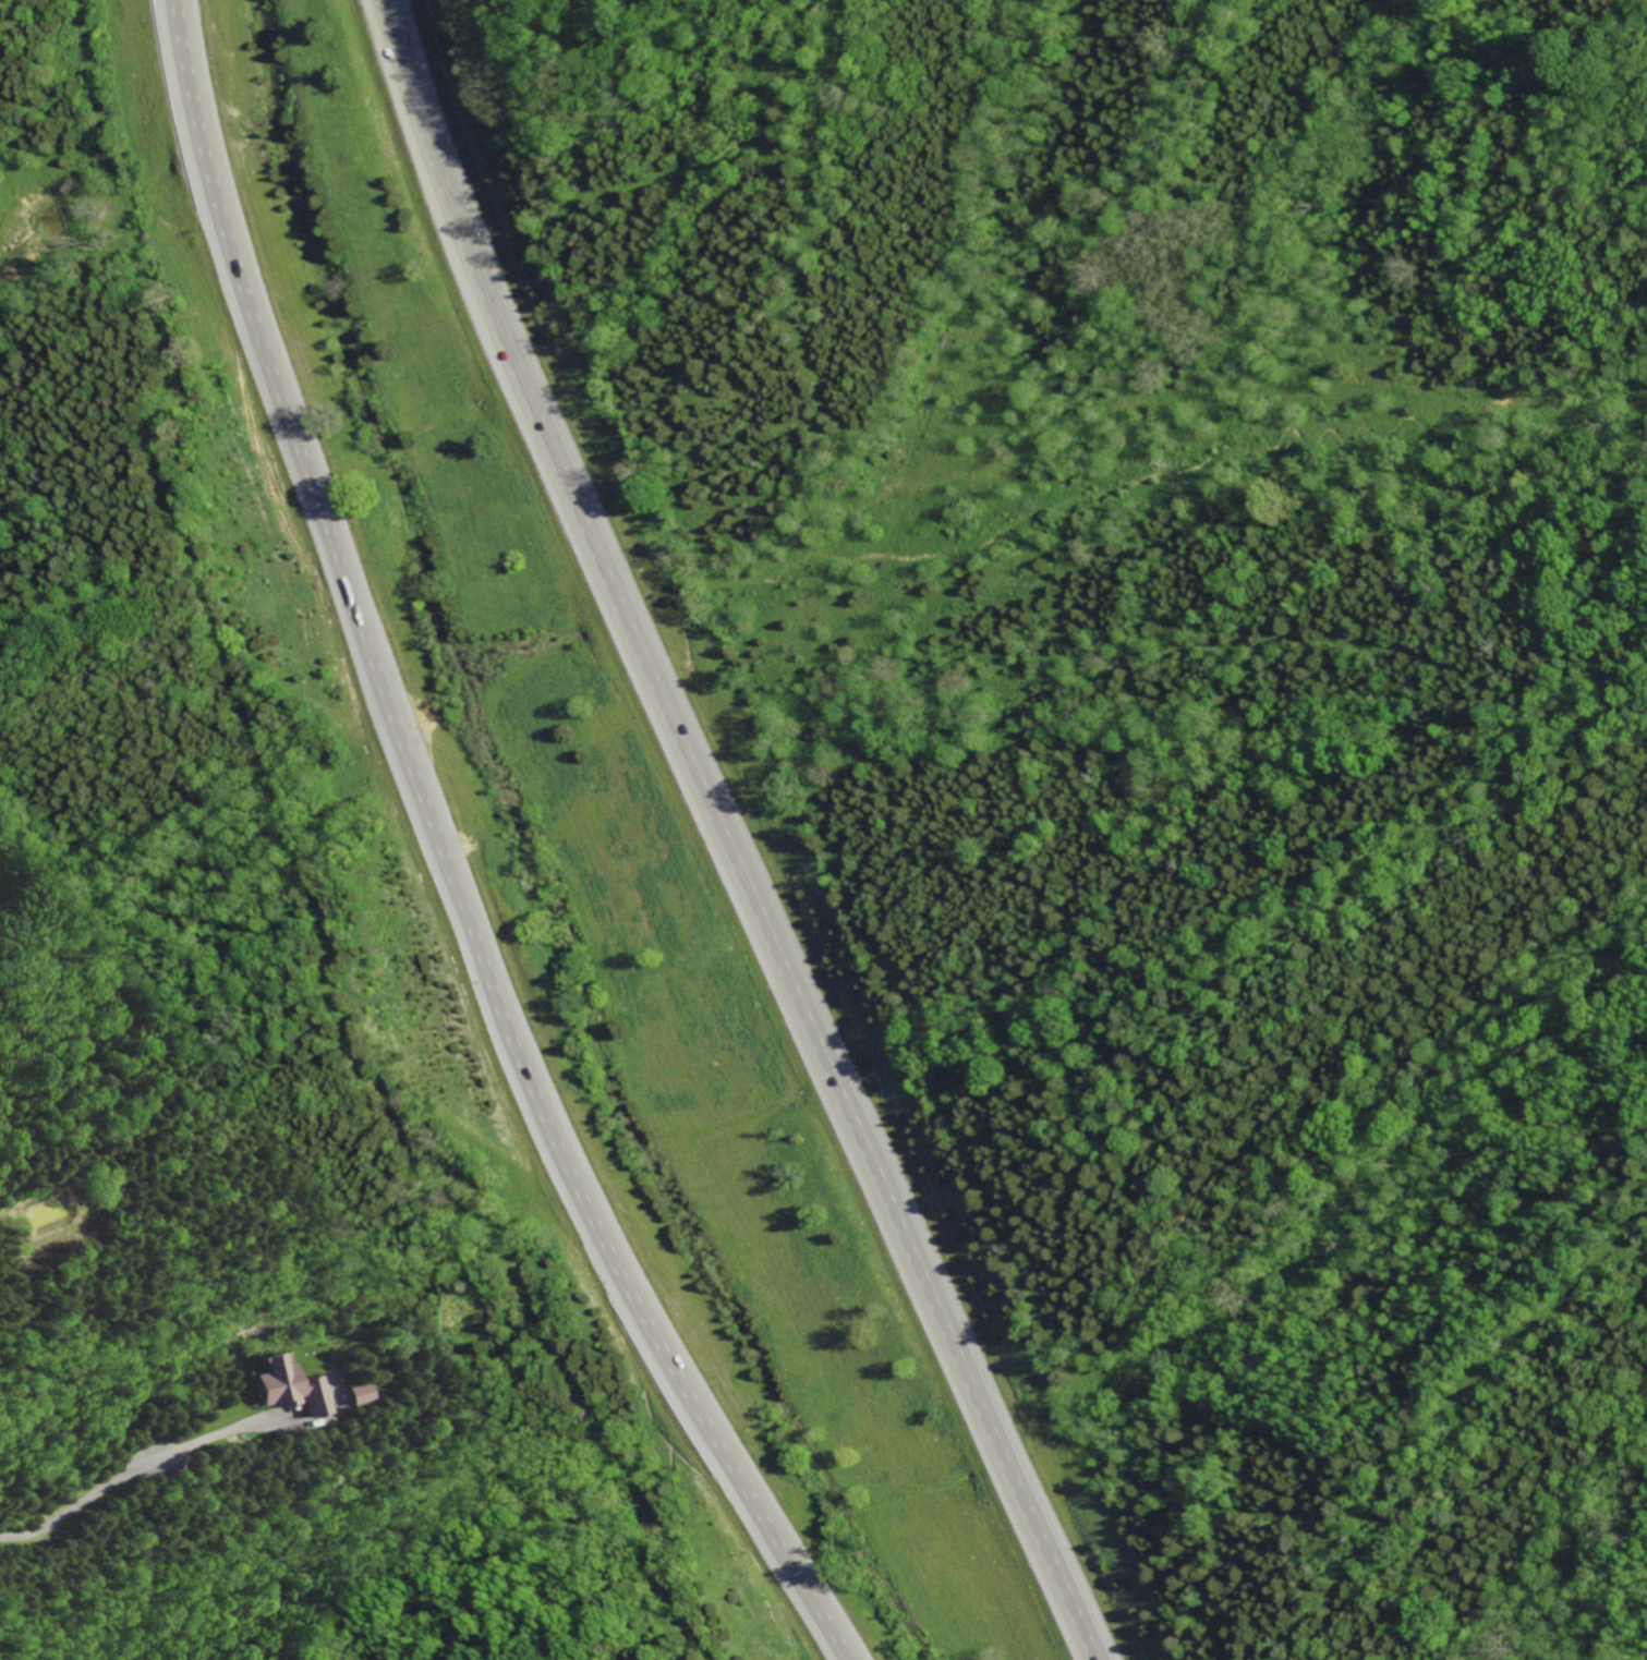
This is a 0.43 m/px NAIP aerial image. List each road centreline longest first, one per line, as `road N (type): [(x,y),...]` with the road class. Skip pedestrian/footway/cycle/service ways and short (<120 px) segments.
road 1 (motorway): [(1103,1659),(501,320),(388,0)]
road 2 (motorway): [(174,0),(191,98),(243,295),(470,941),(547,1131),(670,1371),(843,1659)]

